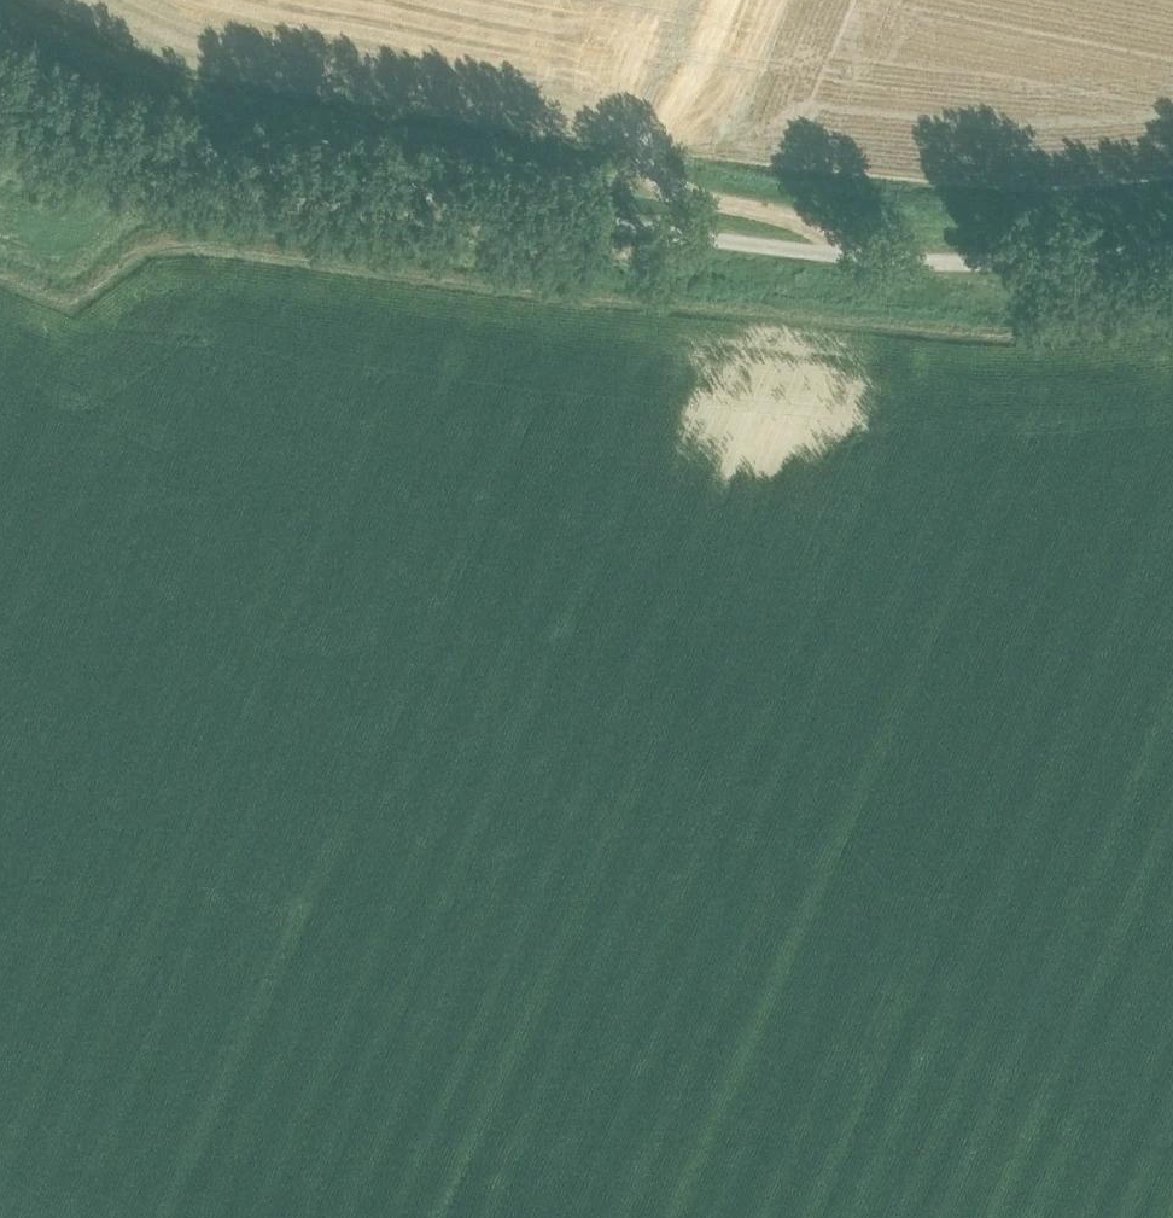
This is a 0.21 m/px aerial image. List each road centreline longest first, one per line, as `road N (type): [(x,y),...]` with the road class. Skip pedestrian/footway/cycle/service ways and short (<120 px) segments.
road 1 (unclassified): [(0,83),(176,151),(804,251),(1037,269),(1172,257)]

